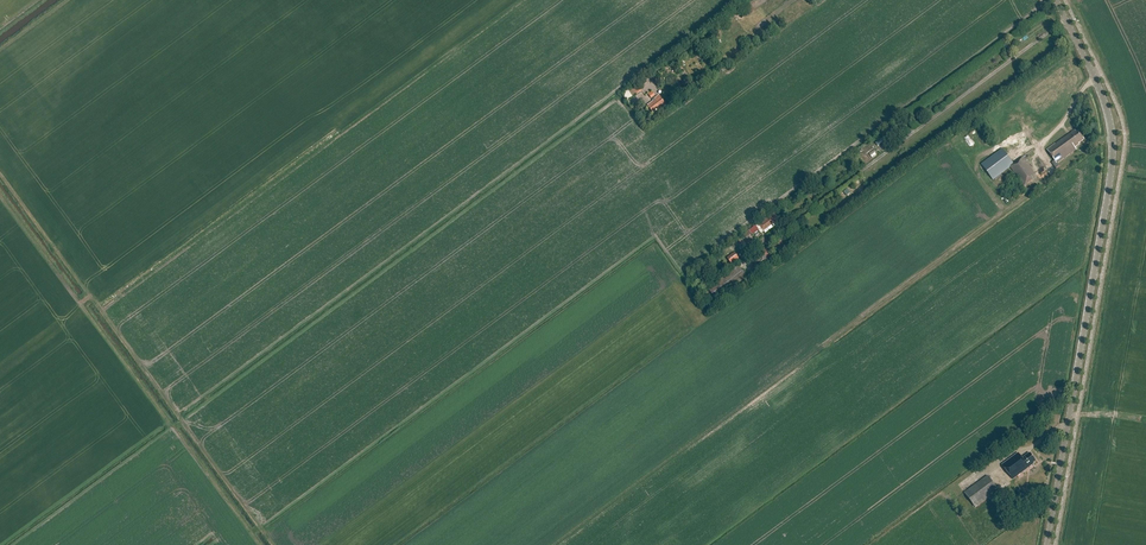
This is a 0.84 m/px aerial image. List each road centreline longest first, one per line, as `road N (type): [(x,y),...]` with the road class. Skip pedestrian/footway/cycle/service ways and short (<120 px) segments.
road 1 (secondary): [(1045,544),(1111,139),(1099,87),(1056,0)]

